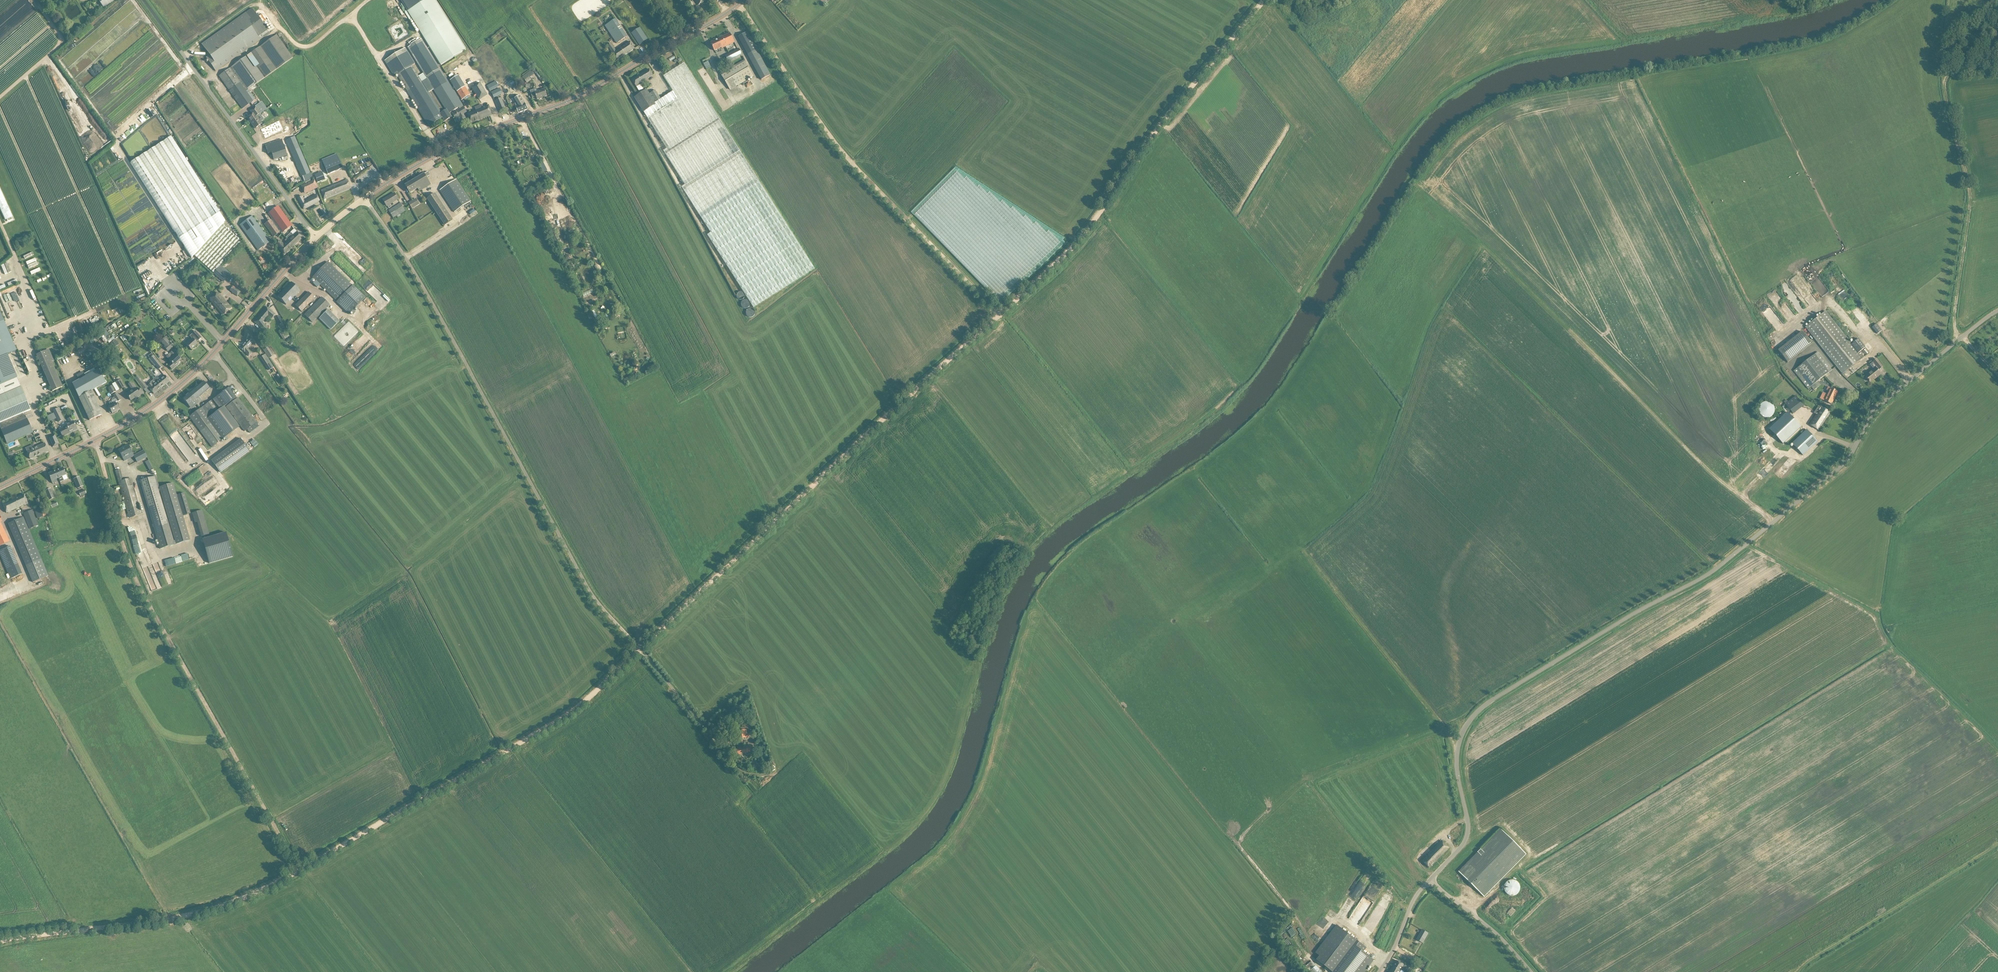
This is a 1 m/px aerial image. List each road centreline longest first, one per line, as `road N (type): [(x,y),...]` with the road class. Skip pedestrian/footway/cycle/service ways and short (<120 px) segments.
road 1 (track): [(999,315),(559,720),(253,894),(167,921),(0,942)]
road 2 (unclassified): [(1429,881),(1468,833),(1457,750),(1478,711),(1723,563),(1841,465),(1879,407),(1997,311)]
road 3 (unclassified): [(774,770),(737,768),(591,592),(440,317),(364,198)]
road 4 (track): [(299,871),(141,589),(102,460)]
road 5 (tertiary): [(364,198),(454,146),(580,95),(743,0)]
road 6 (track): [(1265,0),(1075,244),(999,315)]
road 7 (tertiary): [(0,486),(131,420),(180,384),(317,237)]
road 8 (track): [(999,315),(838,146),(739,4)]
road 9 (track): [(1997,70),(1944,80),(1970,194),(1954,313),(1962,337)]
road 10 (unclassified): [(317,237),(143,0)]
road 11 (unclassified): [(1532,971),(1429,881)]

